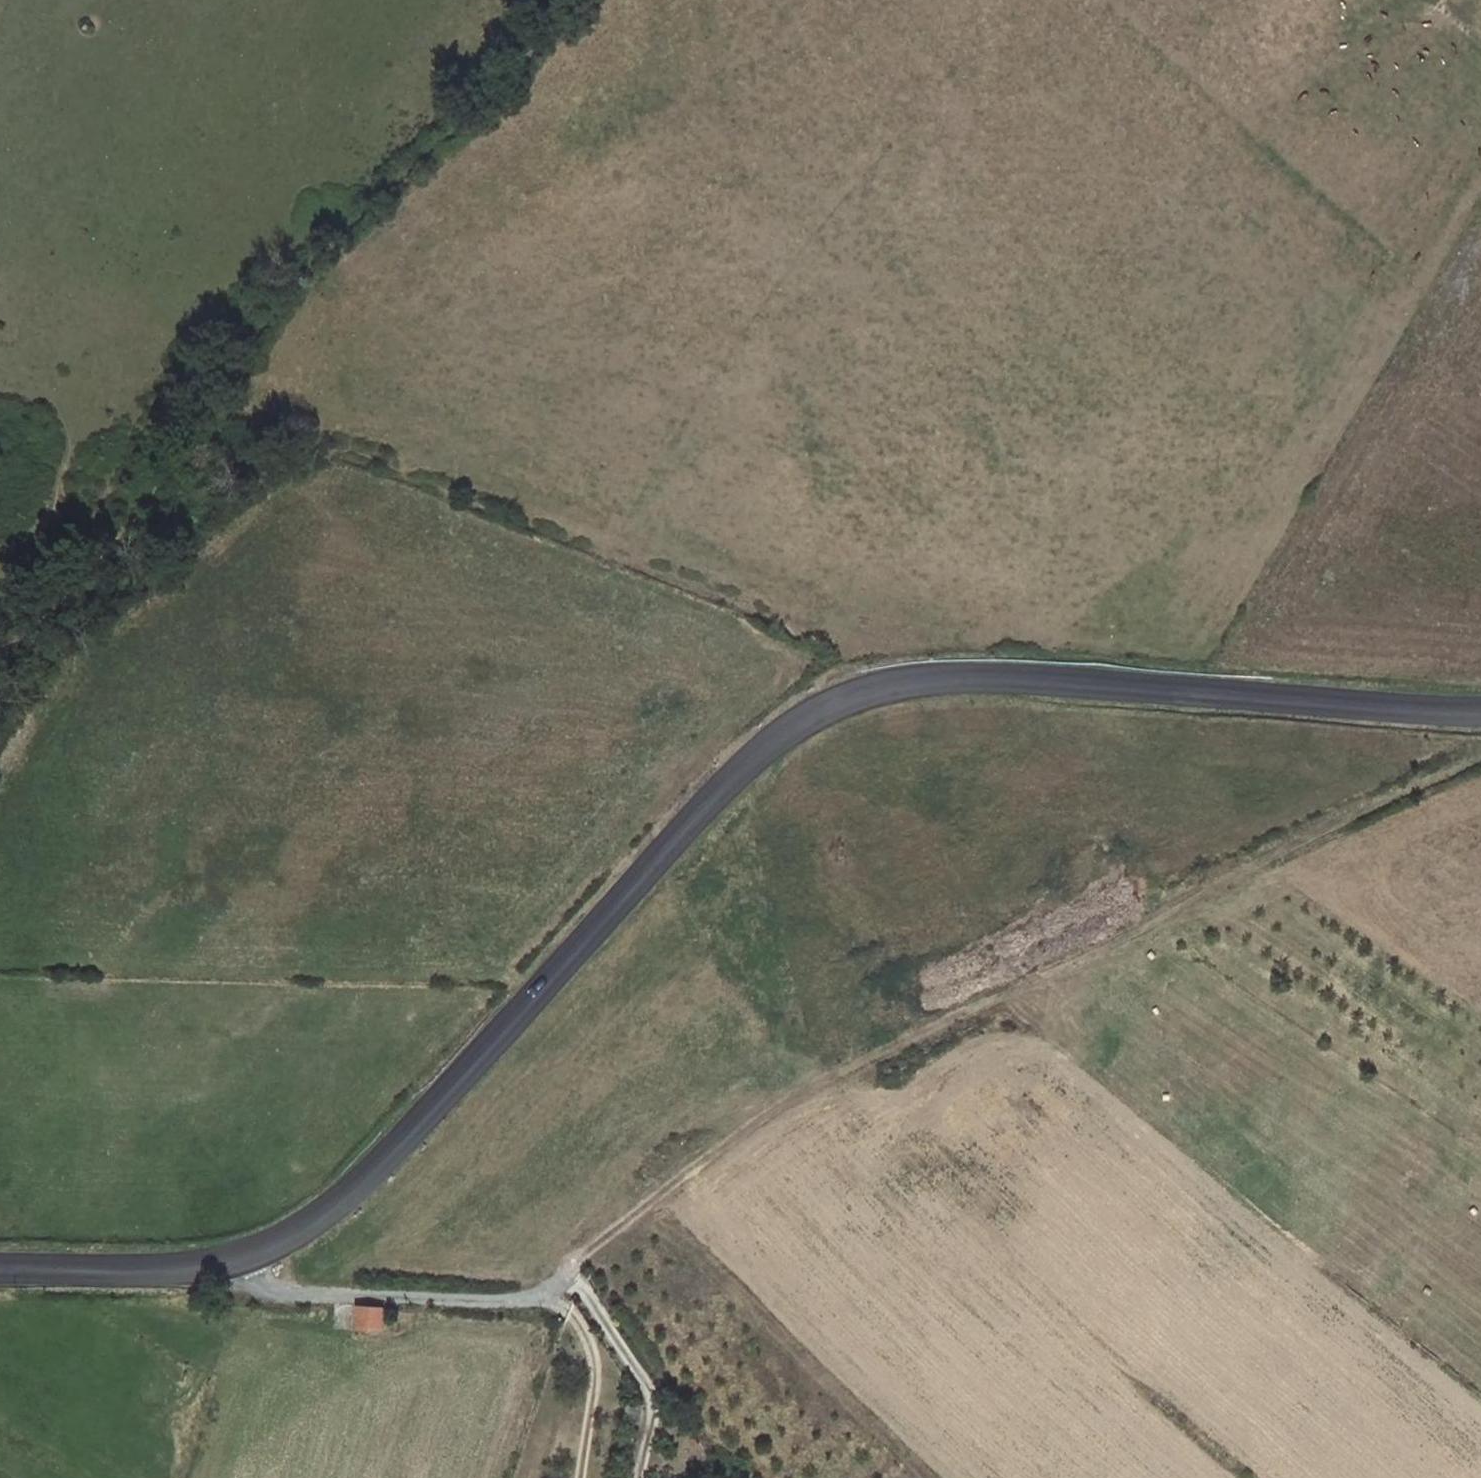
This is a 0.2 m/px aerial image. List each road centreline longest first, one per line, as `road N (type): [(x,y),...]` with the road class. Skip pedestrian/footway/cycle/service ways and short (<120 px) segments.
road 1 (secondary): [(1480,710),(989,675),(901,681),(820,708),(756,756),(369,1181),(300,1233),(223,1266),(0,1269)]
road 2 (track): [(556,1287),(836,1060),(1480,757)]
road 3 (track): [(578,0),(299,271),(130,507),(23,618),(0,624)]
road 4 (track): [(556,1287),(591,1339),(580,1477)]

